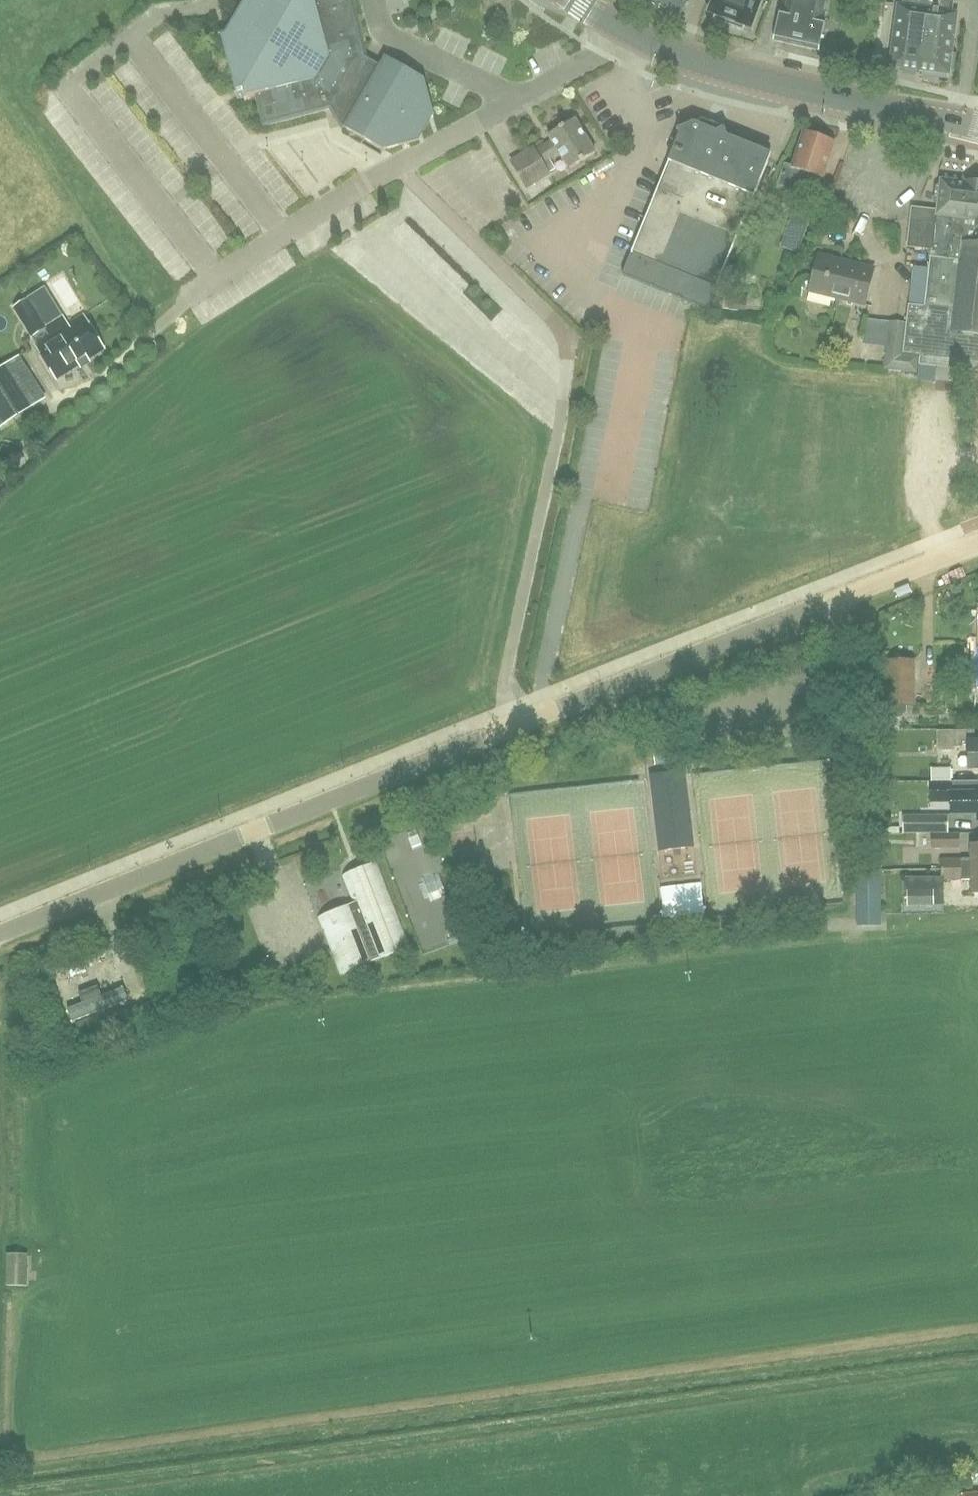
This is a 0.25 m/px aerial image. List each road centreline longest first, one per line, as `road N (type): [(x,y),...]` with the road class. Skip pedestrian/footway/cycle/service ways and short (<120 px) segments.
road 1 (residential): [(0,932),(977,542)]
road 2 (primary): [(977,130),(732,76),(622,33),(570,0)]

